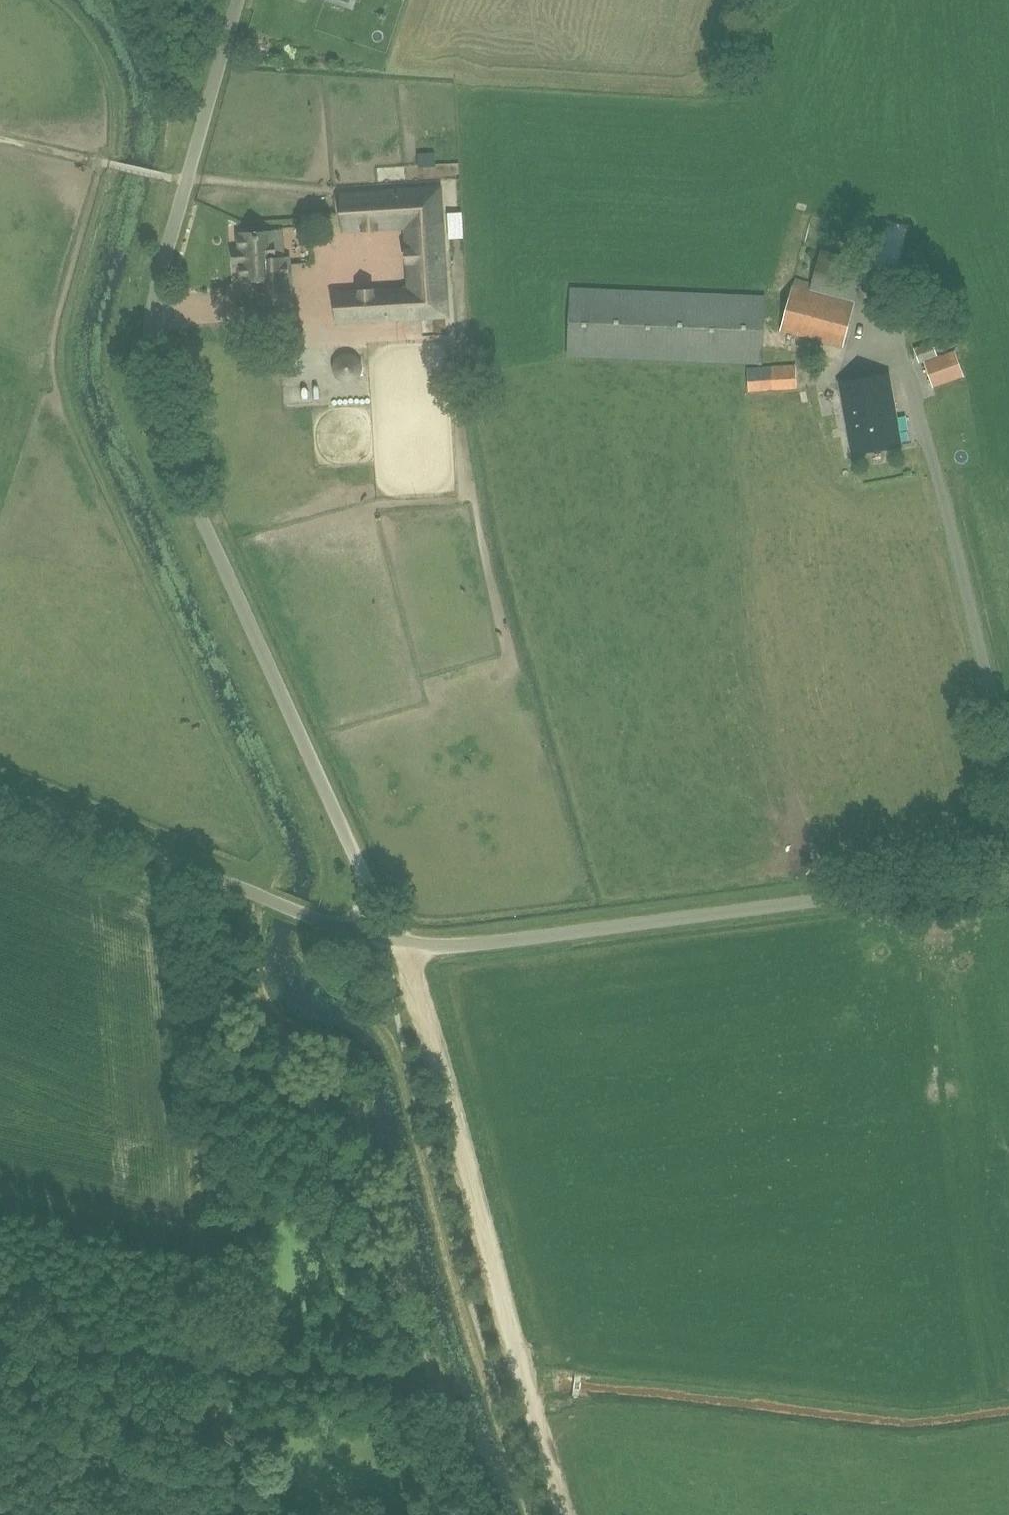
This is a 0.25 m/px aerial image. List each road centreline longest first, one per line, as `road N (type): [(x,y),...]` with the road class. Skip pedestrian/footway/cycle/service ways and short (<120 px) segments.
road 1 (unclassified): [(387,941),(147,359),(147,319),(241,0)]
road 2 (unclassified): [(387,941),(472,946),(1008,874)]
road 3 (track): [(561,1514),(424,1033),(402,962),(387,941)]
road 4 (unclassified): [(387,941),(0,793)]

